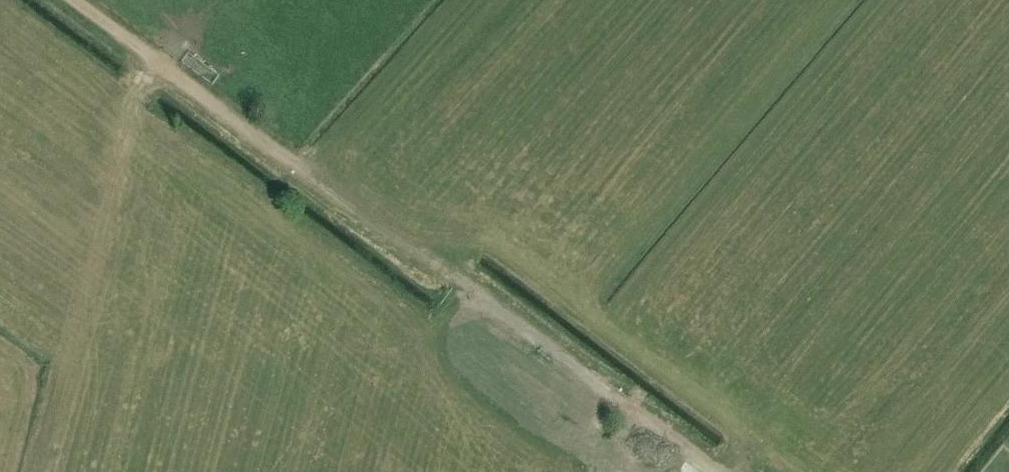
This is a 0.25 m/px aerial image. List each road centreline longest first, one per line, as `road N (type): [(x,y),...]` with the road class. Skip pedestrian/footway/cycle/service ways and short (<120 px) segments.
road 1 (track): [(75,0),(292,172),(477,293)]
road 2 (track): [(712,471),(477,293)]

